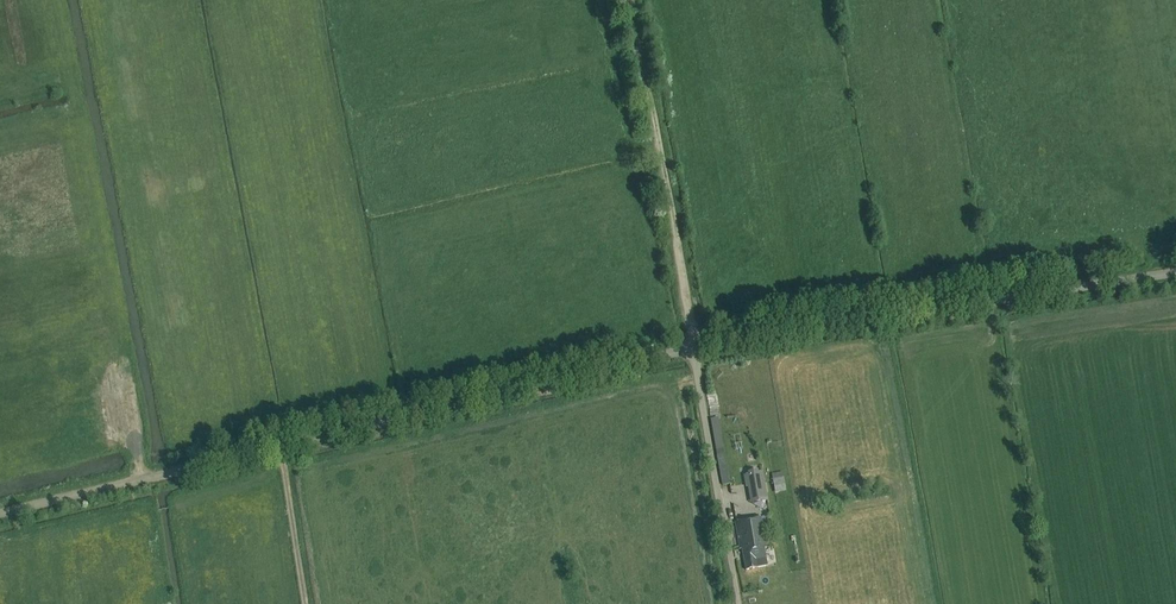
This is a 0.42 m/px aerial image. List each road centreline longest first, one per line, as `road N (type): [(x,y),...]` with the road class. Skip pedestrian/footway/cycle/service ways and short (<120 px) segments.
road 1 (unclassified): [(0,513),(695,345),(1175,271)]
road 2 (track): [(695,345),(629,0)]
road 3 (track): [(281,442),(307,603)]

